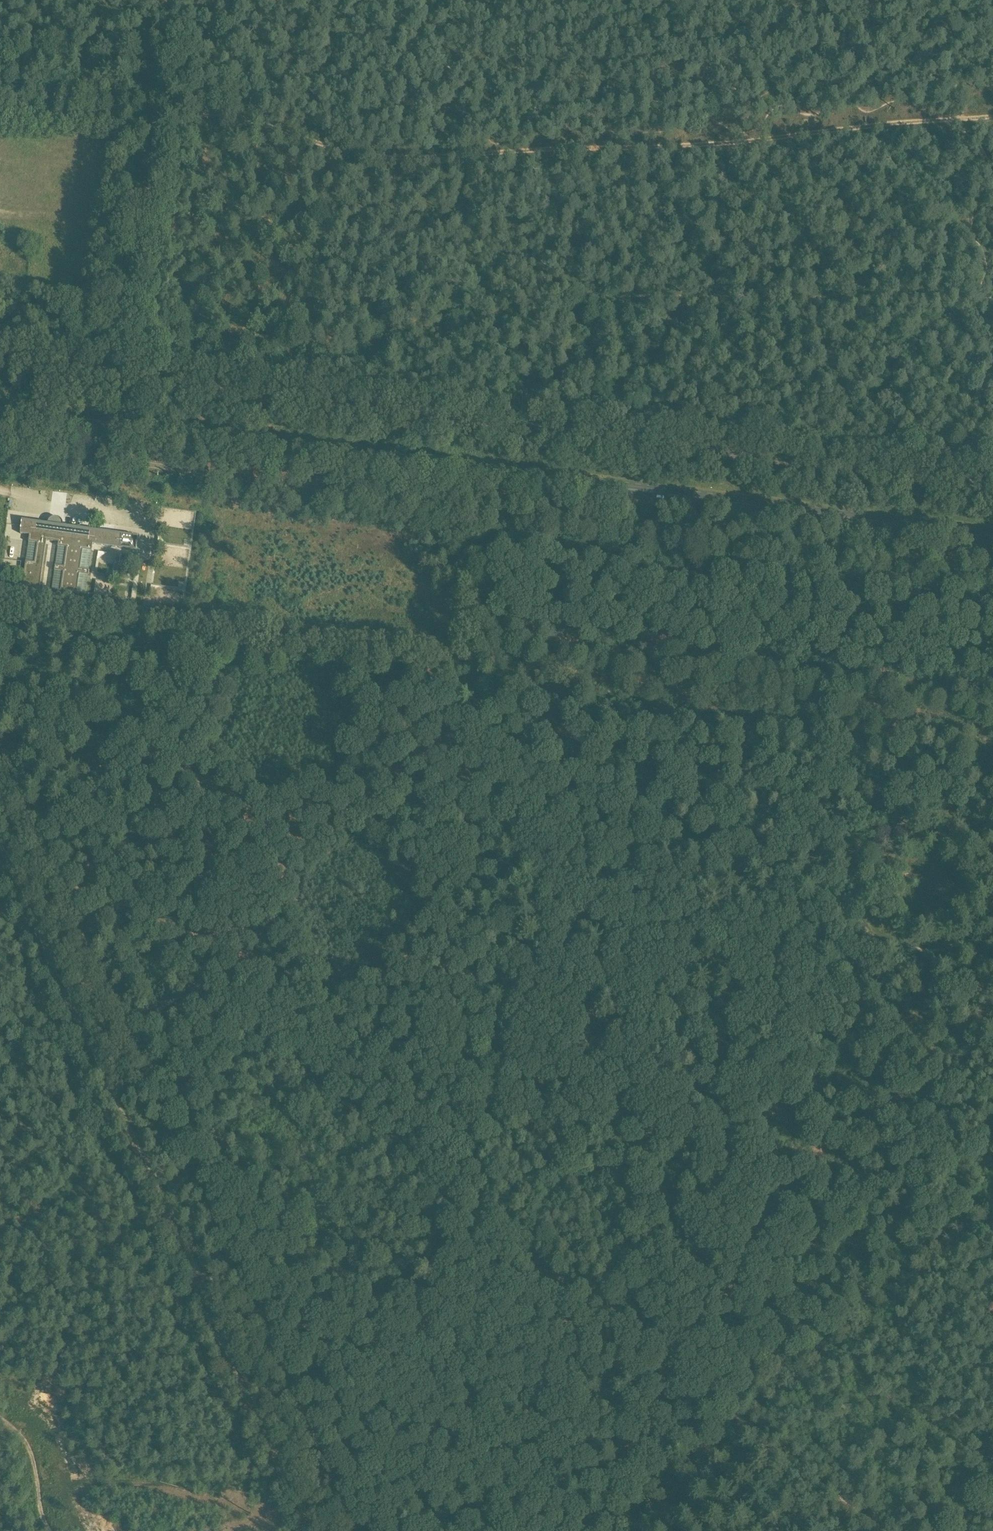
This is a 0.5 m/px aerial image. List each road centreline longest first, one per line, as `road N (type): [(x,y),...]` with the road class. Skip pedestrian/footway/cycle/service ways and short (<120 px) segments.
road 1 (primary): [(0,408),(992,535)]
road 2 (track): [(0,751),(851,862)]
road 3 (track): [(0,750),(351,1530)]
road 4 (track): [(157,107),(401,156),(723,142),(992,116)]
road 5 (track): [(252,1306),(343,1309),(391,1294),(441,1241),(458,1191),(745,1422)]
road 6 (track): [(480,1067),(541,1116),(584,1131),(625,1136),(698,1118),(739,1096),(800,1043),(880,936),(909,952),(935,953),(968,943),(992,915)]
road 7 (track): [(198,986),(458,1191),(480,1067)]
road 8 (track): [(480,1067),(536,1002),(608,951),(698,922),(858,906)]
road 9 (track): [(532,1530),(252,1306),(209,1278),(197,1280)]
road 10 (track): [(198,986),(280,975),(333,983),(392,1006),(480,1067)]
road 11 (track): [(197,1280),(80,1021)]
road 12 (track): [(308,1530),(197,1280)]
road 13 (track): [(0,842),(80,1021)]
road 14 (track): [(57,875),(198,986)]
road 15 (track): [(745,1422),(883,1530)]
road 16 (track): [(745,1422),(624,1530)]
road 17 (track): [(0,89),(157,107)]
road 18 (track): [(474,670),(477,816)]
road 19 (track): [(80,1021),(126,1028),(198,986)]
road 20 (track): [(50,1530),(29,1447),(0,1418)]

